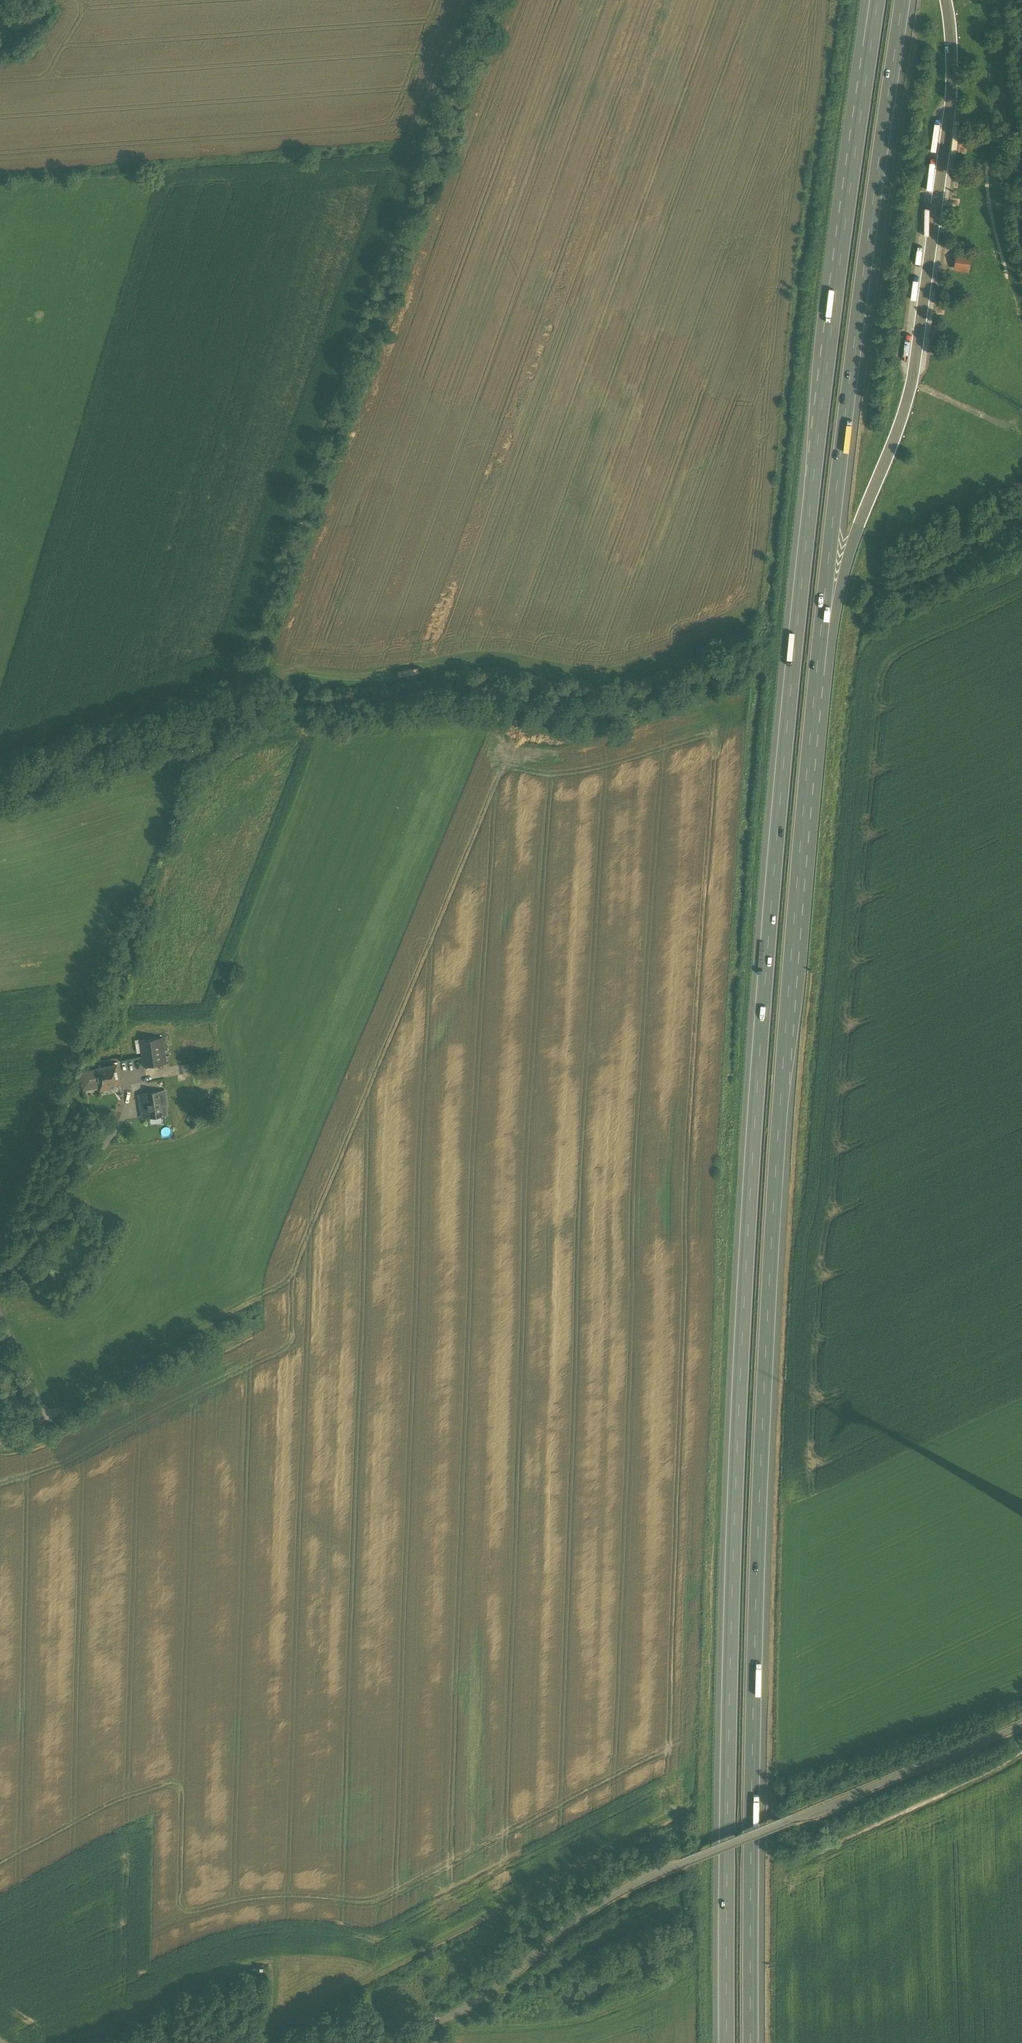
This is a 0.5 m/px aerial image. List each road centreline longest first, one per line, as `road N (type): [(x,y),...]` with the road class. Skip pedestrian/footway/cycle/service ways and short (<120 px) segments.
road 1 (motorway): [(864,57),(769,871),(733,1420),(723,1725),(729,2042)]
road 2 (motorway): [(756,2042),(753,1725),(763,1417),(780,1111),(822,635)]
road 3 (unclassified): [(385,2042),(477,1995),(641,1876),(1021,1726)]
road 4 (motorway): [(822,635),(904,0)]
road 5 (track): [(0,781),(269,699),(371,702),(478,687),(494,692),(502,711)]
road 6 (track): [(273,2042),(304,2012),(676,1818)]
road 7 (motorway): [(822,635),(911,380)]
road 8 (track): [(39,1425),(261,1295)]

